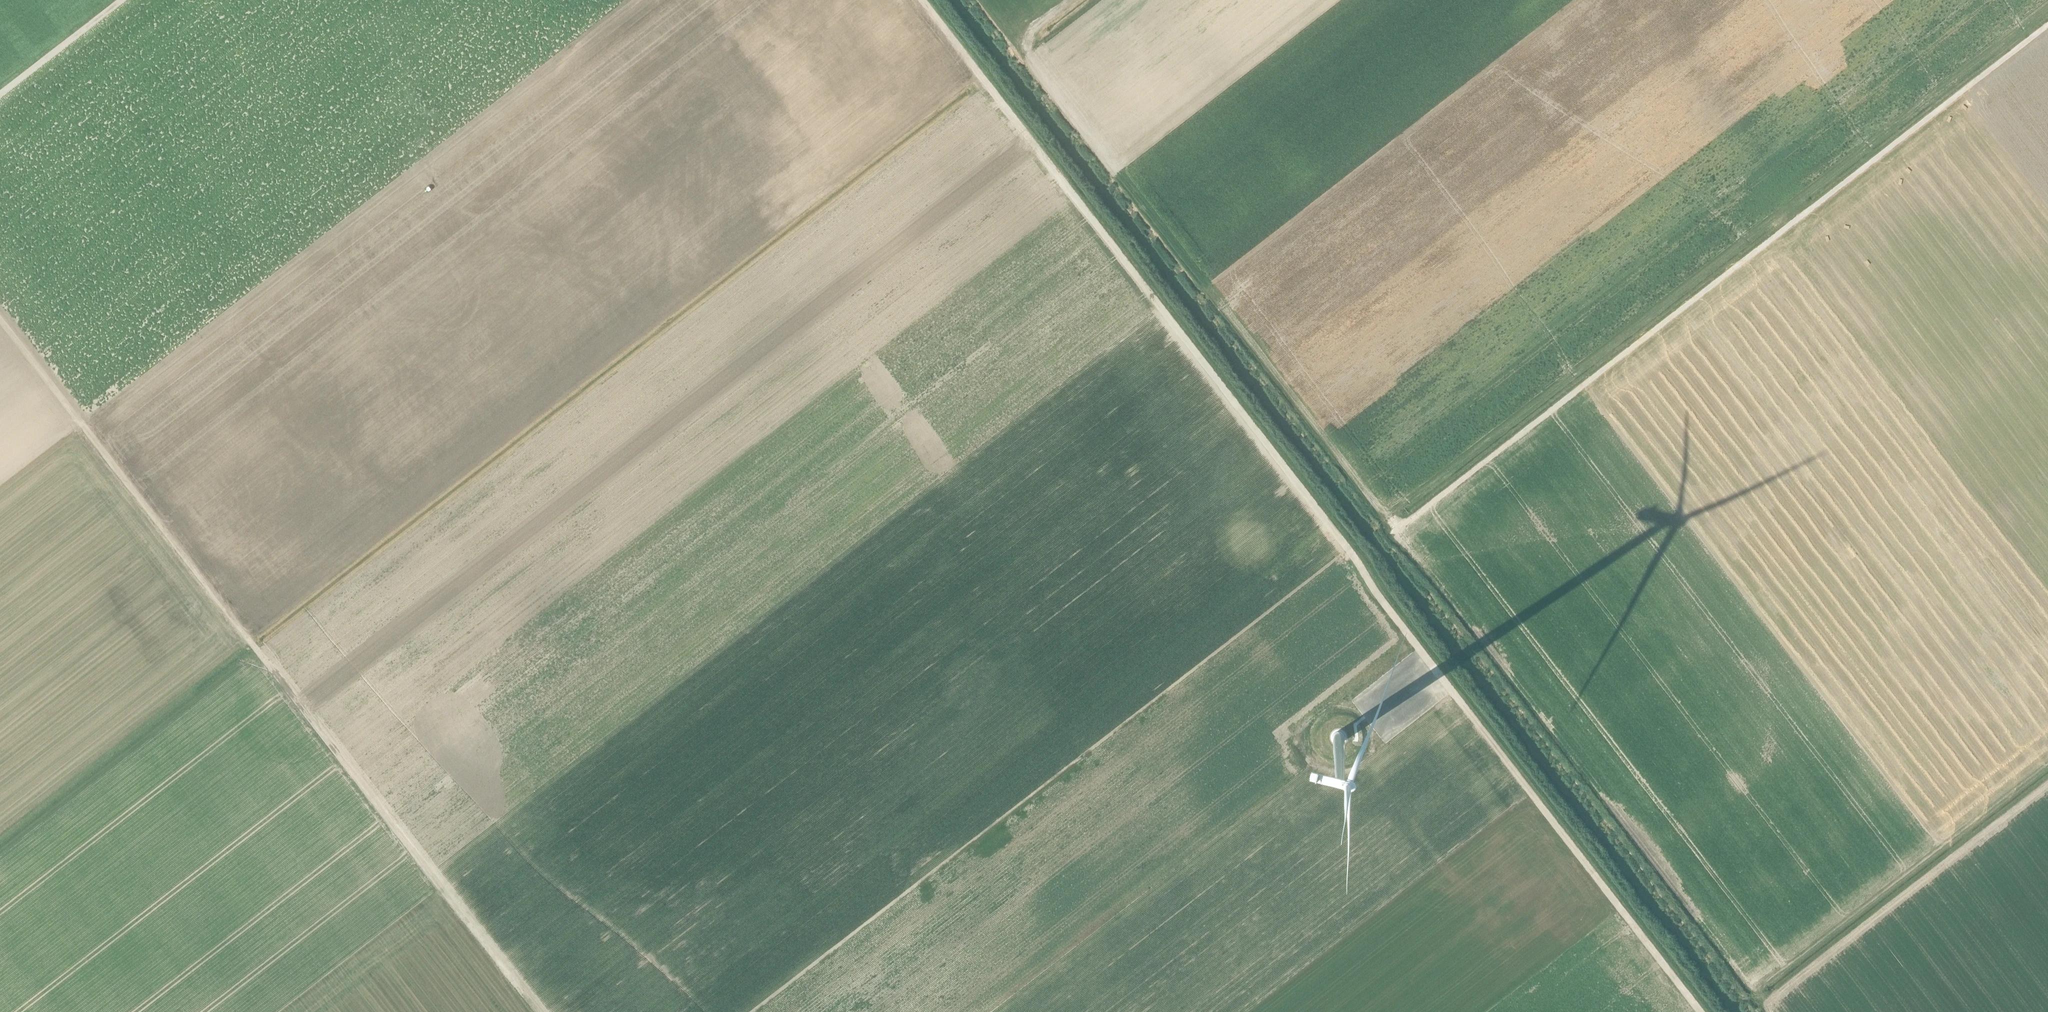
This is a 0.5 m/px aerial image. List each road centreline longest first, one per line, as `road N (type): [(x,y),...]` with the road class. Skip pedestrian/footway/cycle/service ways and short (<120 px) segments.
road 1 (track): [(1699,1011),(920,0)]

